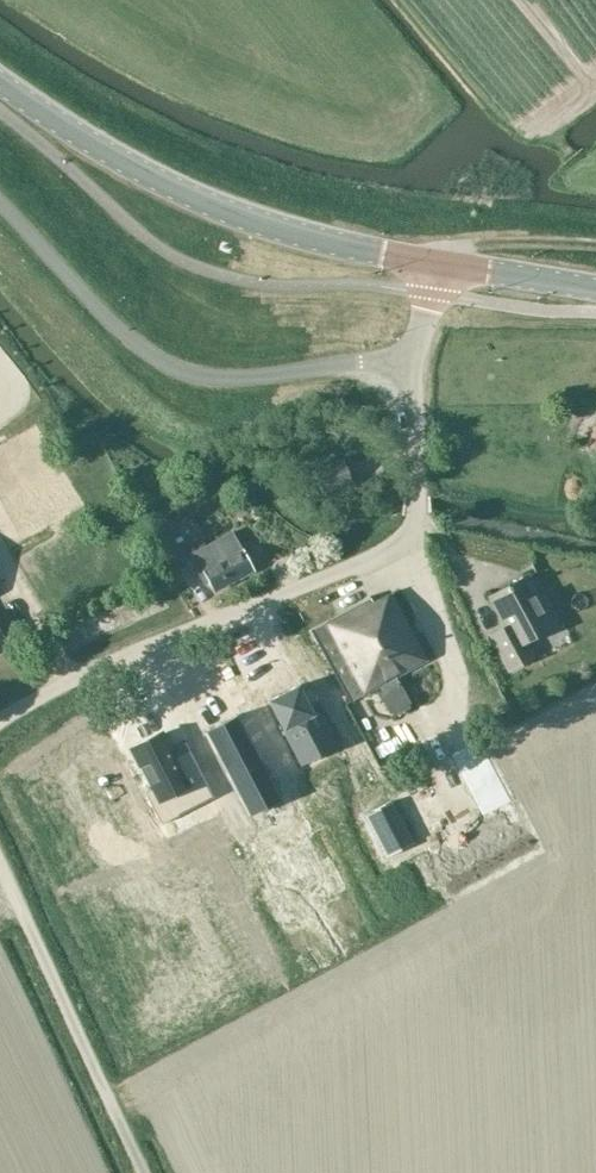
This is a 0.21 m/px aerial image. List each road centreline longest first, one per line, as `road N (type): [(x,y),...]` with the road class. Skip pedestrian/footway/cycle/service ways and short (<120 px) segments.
road 1 (unclassified): [(0,202),(124,336),(171,366),(207,378),(410,355),(441,263)]
road 2 (tertiary): [(441,263),(339,244),(200,199),(57,122),(0,81)]
road 3 (track): [(553,126),(519,124),(414,0)]
road 4 (track): [(595,249),(487,243),(441,263)]
road 5 (tertiary): [(595,287),(441,263)]

